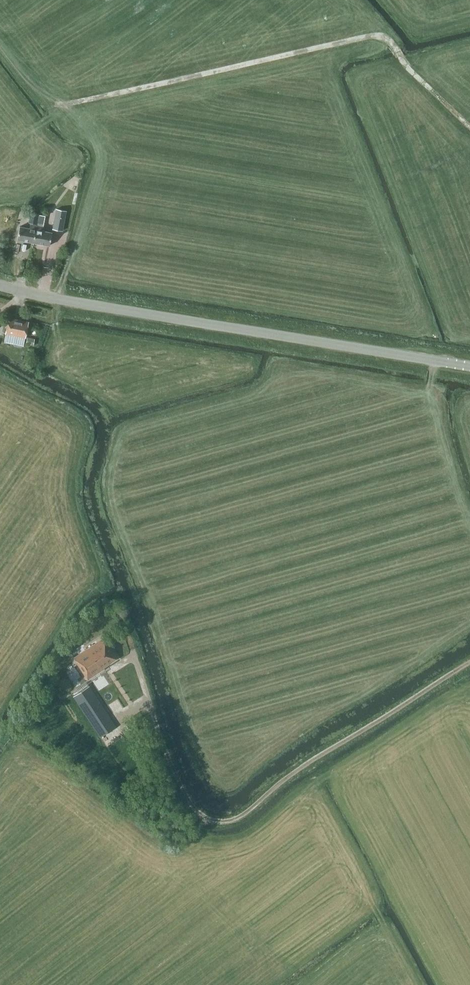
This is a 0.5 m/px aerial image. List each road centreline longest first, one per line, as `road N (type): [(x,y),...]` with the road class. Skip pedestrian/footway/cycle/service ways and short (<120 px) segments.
road 1 (track): [(134,665),(188,807),(216,824),(469,661)]
road 2 (tertiary): [(0,286),(469,366)]

